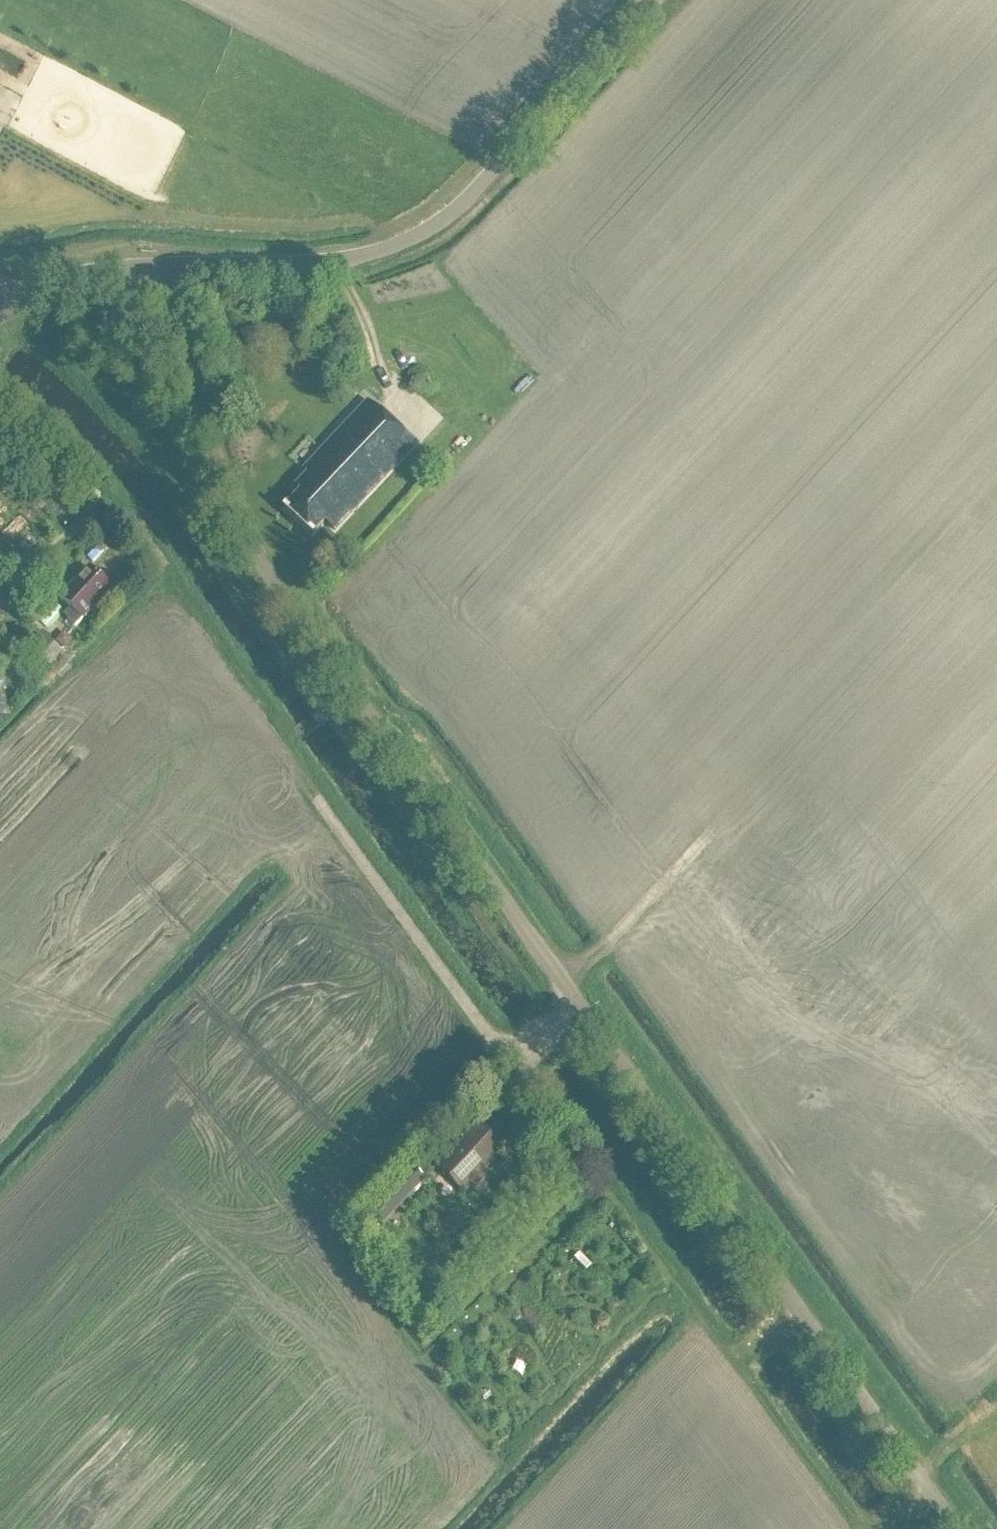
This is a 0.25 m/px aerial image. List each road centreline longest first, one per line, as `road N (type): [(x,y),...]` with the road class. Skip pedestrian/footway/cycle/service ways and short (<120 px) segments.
road 1 (tertiary): [(561,994),(205,487),(160,271)]
road 2 (tertiary): [(939,1528),(561,994)]
road 3 (unclassified): [(160,271),(313,265),(406,242),(481,185),(653,0)]
road 4 (track): [(475,1016),(321,806)]
road 5 (tertiary): [(0,311),(61,288),(160,271)]

